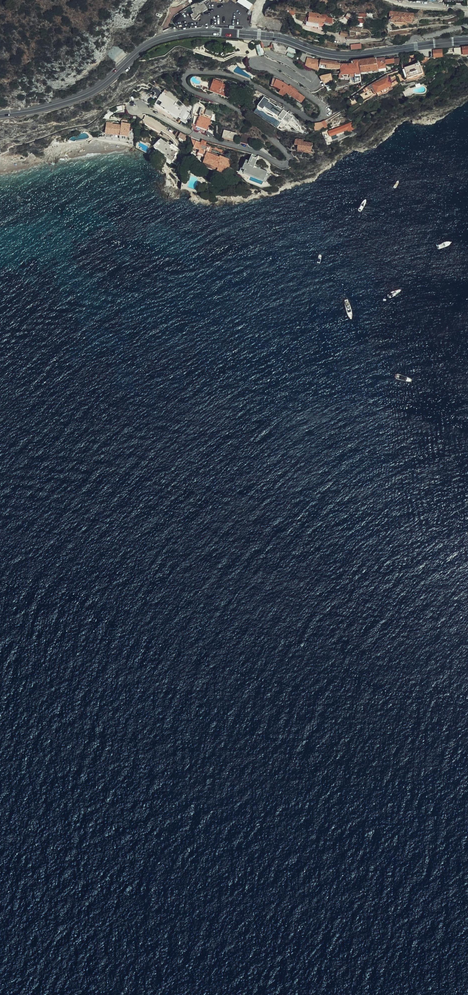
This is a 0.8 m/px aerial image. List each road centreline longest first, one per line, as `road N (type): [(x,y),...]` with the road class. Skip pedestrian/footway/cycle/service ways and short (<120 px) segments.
road 1 (secondary): [(0,115),(84,95),(149,45),(189,33),(267,36),(347,56),(467,41)]

